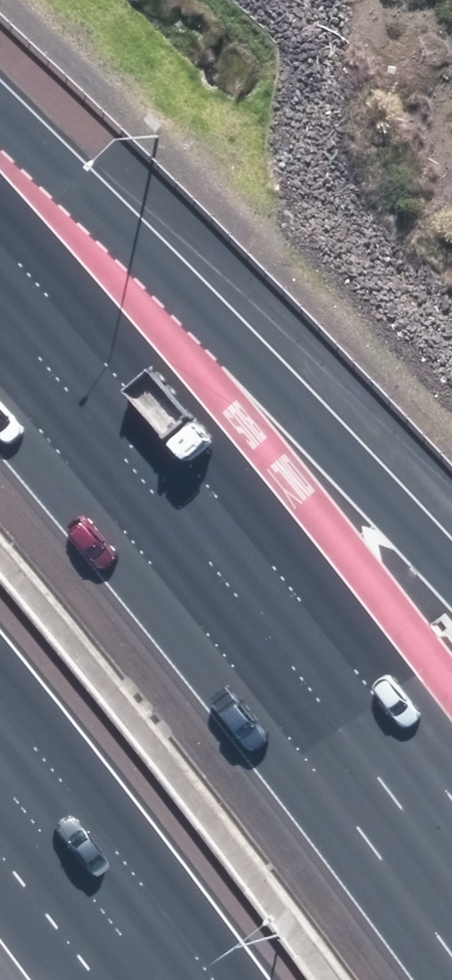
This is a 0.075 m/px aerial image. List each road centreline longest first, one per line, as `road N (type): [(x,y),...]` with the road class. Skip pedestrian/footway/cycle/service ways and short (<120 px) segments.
road 1 (motorway): [(0,316),(101,426),(451,873)]
road 2 (motorway): [(0,113),(451,574)]
road 3 (motorway): [(148,979),(0,787)]

